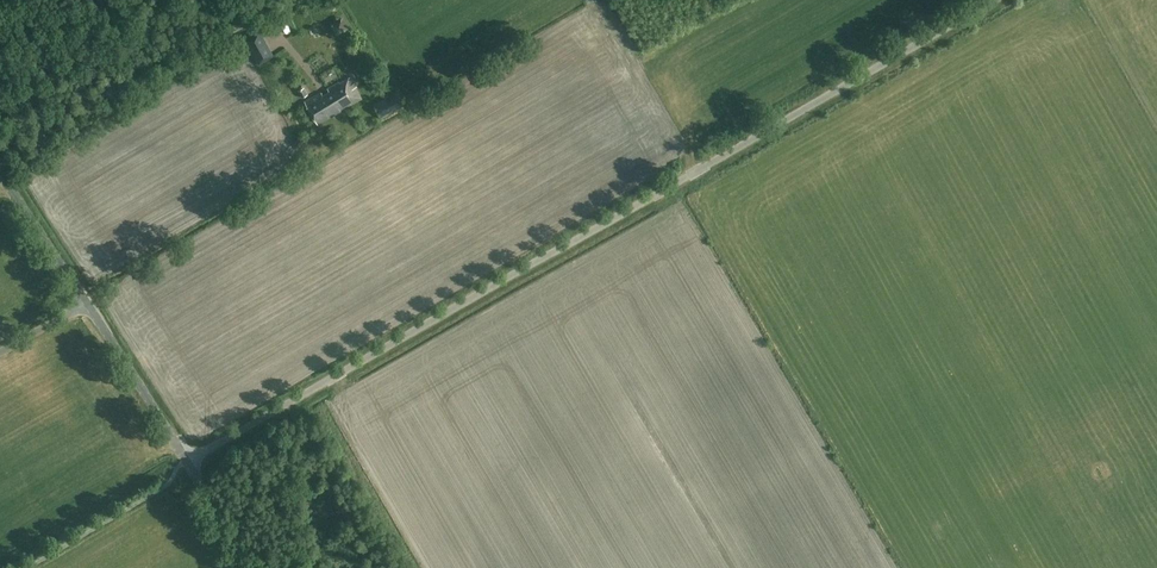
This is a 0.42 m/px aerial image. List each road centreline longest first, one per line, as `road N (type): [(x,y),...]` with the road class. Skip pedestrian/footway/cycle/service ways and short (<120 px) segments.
road 1 (unclassified): [(248,567),(87,303),(0,178)]
road 2 (track): [(1156,117),(1091,0)]

